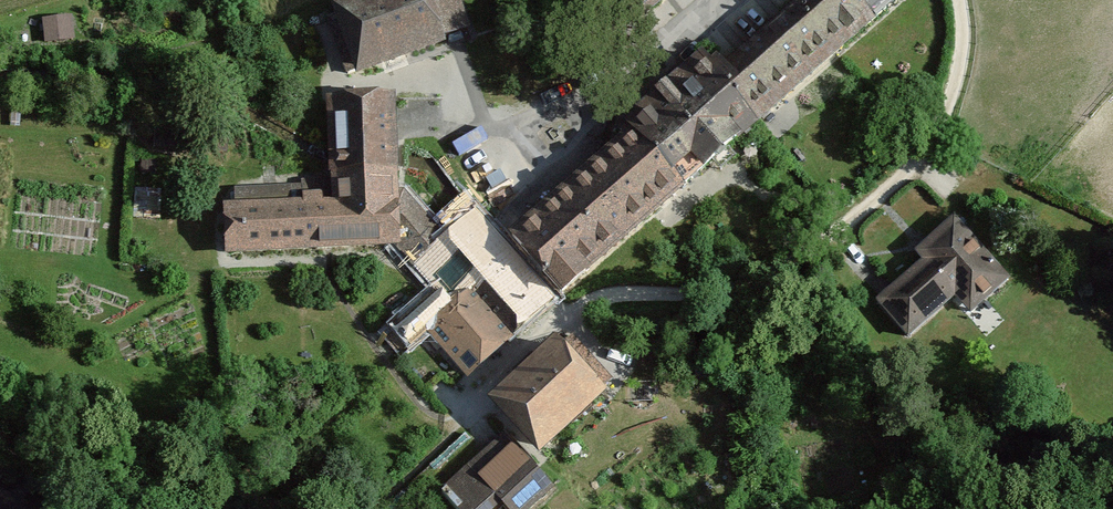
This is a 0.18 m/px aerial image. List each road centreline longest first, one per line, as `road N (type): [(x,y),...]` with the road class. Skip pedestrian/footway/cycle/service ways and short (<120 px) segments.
road 1 (track): [(960,0),(965,46),(946,118),(903,179),(867,211),(800,257),(722,292),(637,292),(596,301),(491,382)]
road 2 (residential): [(717,0),(573,120)]
road 3 (residential): [(573,120),(549,116),(522,136),(547,167),(574,144)]

